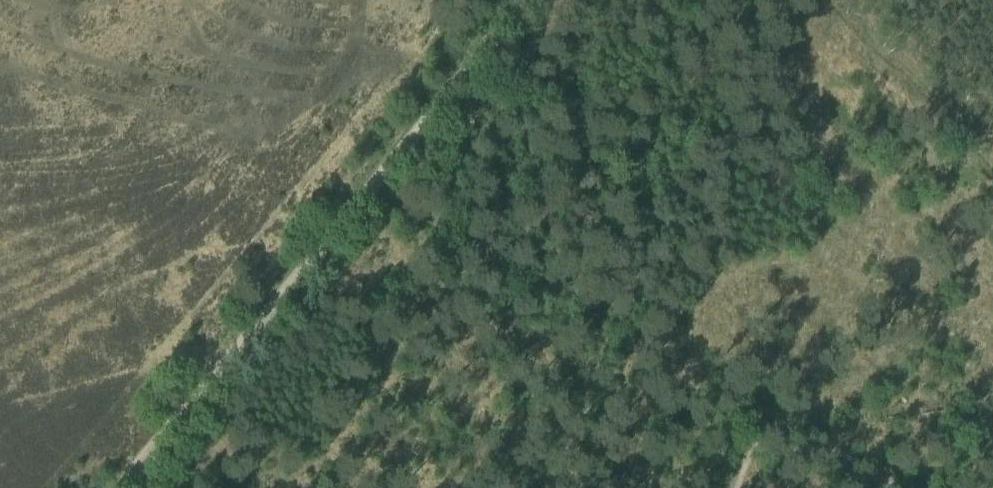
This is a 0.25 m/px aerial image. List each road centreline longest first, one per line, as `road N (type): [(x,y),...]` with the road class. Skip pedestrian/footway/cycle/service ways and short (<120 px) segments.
road 1 (track): [(791,425),(363,192)]
road 2 (track): [(316,248),(523,0)]
road 3 (track): [(111,487),(316,248)]
road 4 (track): [(755,487),(791,425),(916,487)]
road 5 (track): [(927,487),(992,372)]

